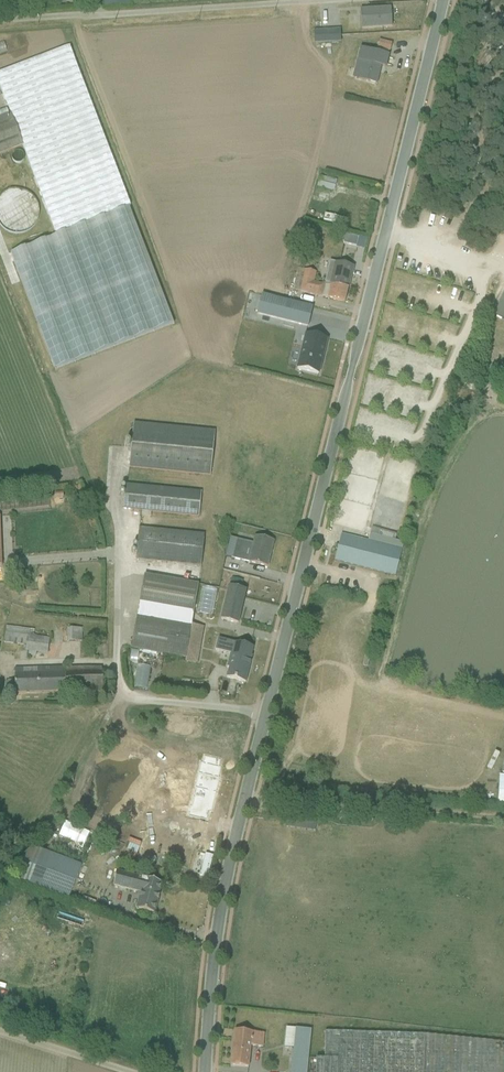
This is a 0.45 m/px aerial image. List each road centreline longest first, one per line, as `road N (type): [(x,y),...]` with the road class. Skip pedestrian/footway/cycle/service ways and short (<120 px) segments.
road 1 (tertiary): [(442,0),(266,712)]
road 2 (tertiary): [(266,712),(226,874),(203,1071)]
road 3 (unclassified): [(0,23),(338,0)]
road 4 (track): [(503,722),(353,686),(380,587),(302,569)]
road 5 (unclassified): [(123,564),(117,698),(266,712)]
road 6 (track): [(246,795),(503,818)]
road 7 (track): [(0,240),(60,402)]
road 8 (unclassified): [(128,1071),(0,1032)]

